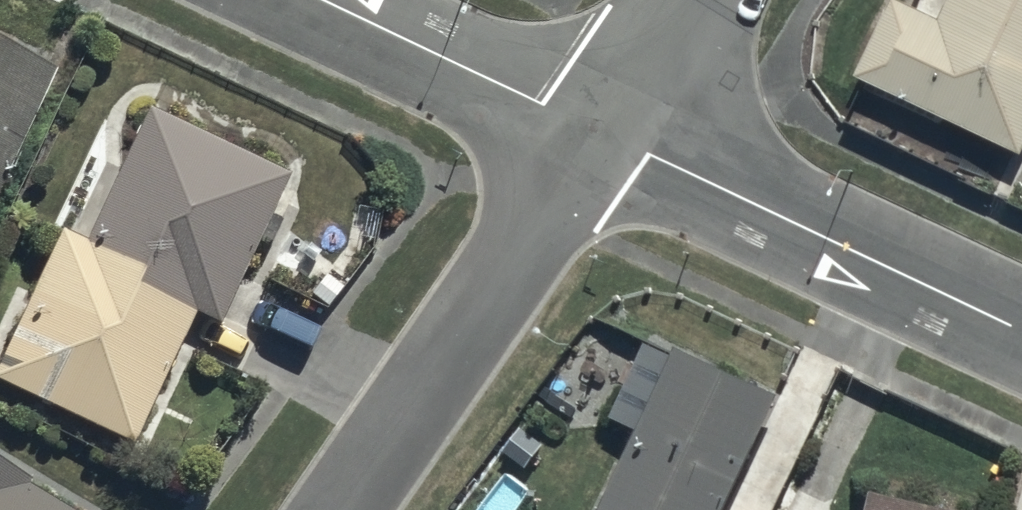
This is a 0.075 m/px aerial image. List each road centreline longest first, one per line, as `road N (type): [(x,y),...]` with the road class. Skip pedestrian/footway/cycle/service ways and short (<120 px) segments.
road 1 (residential): [(1021,332),(596,131)]
road 2 (residential): [(596,131),(330,509)]
road 3 (residential): [(596,131),(316,0)]
road 4 (residential): [(687,0),(596,131)]

